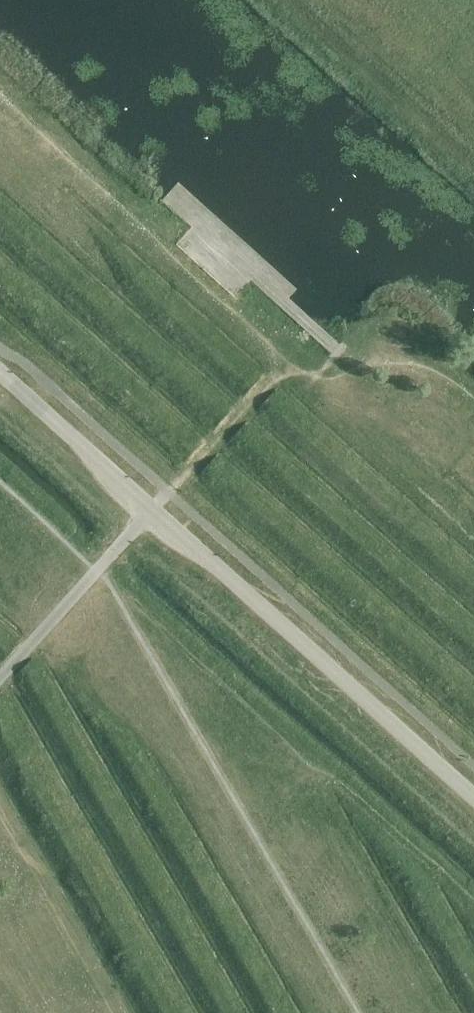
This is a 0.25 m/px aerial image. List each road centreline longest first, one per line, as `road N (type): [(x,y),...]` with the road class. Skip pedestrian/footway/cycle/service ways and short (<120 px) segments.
road 1 (unclassified): [(473,797),(0,372)]

